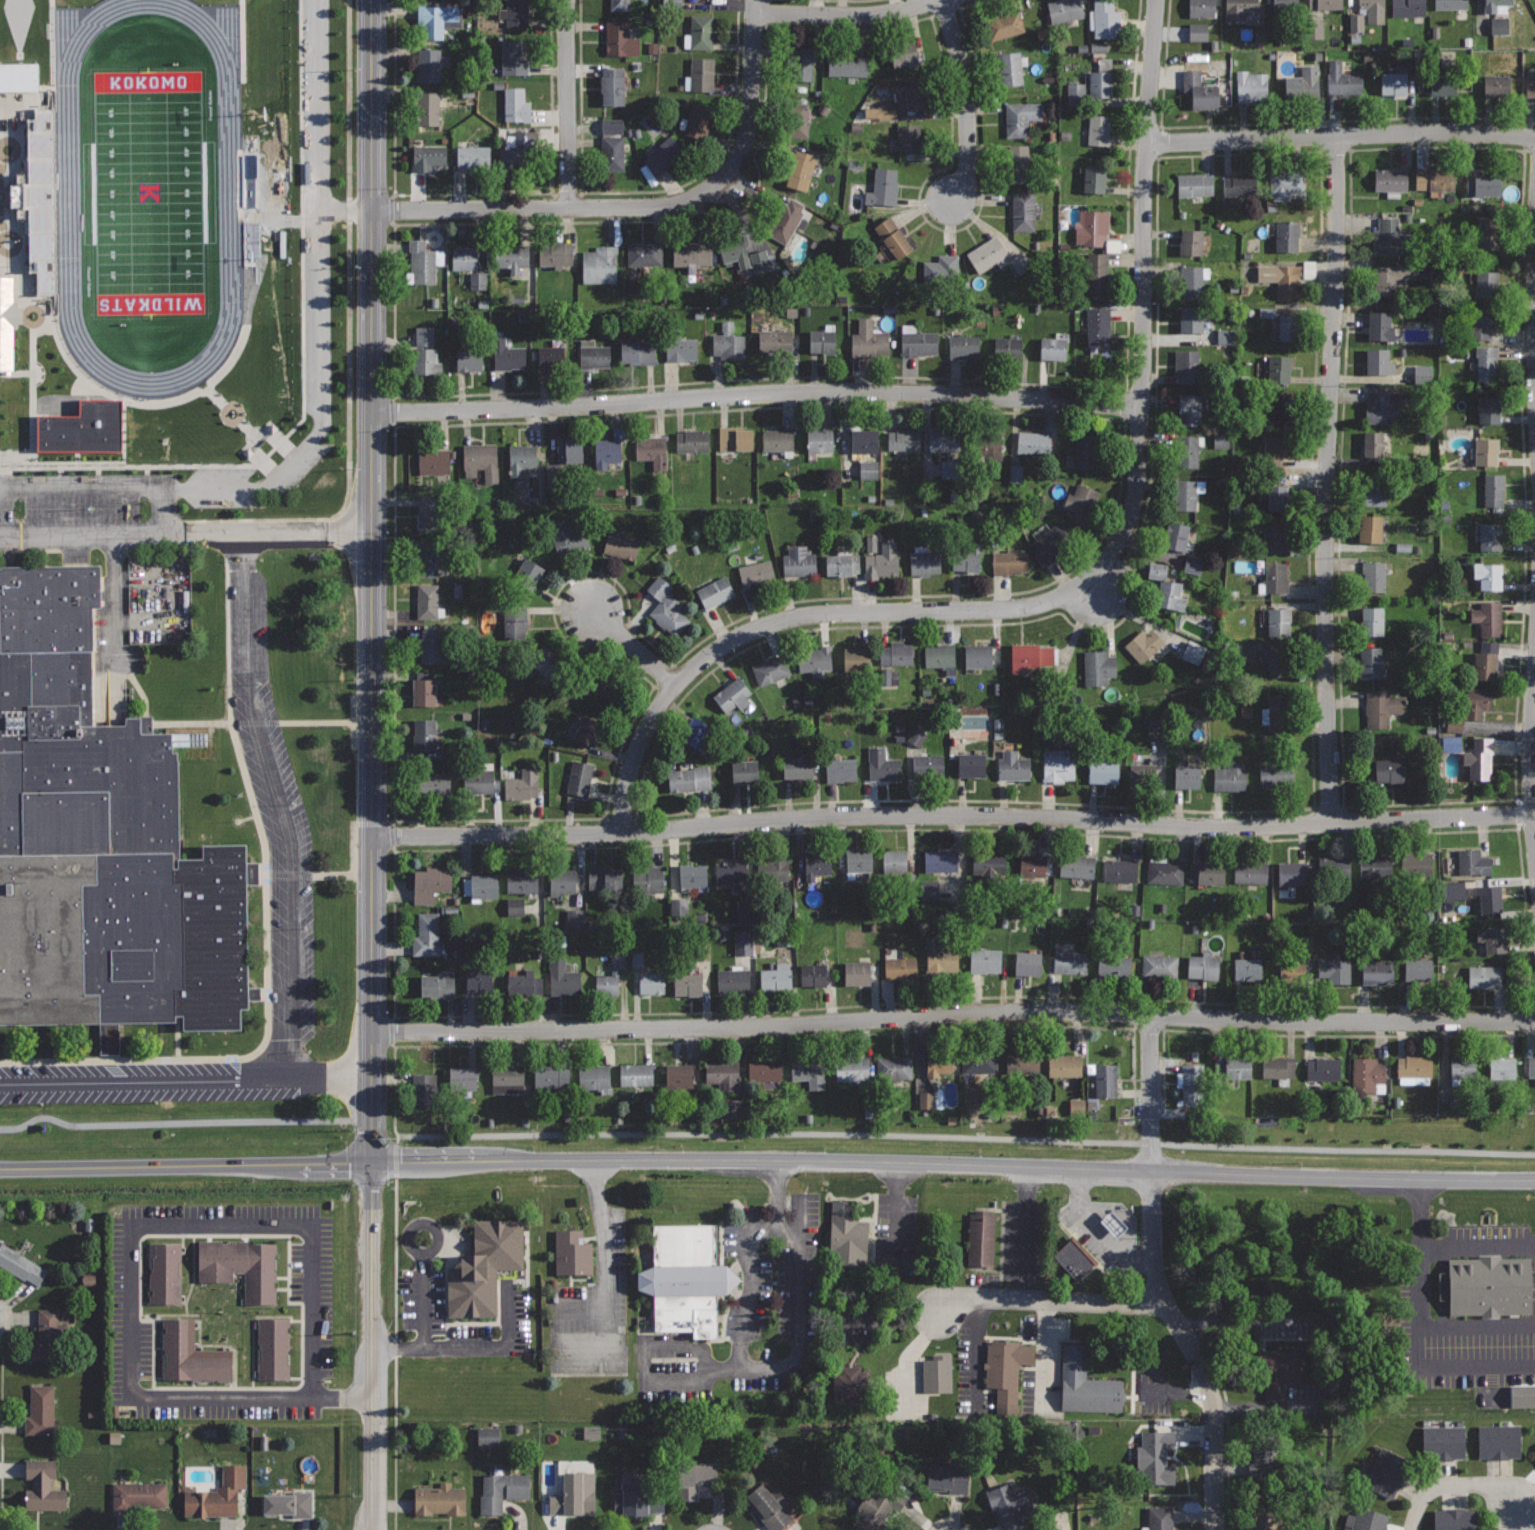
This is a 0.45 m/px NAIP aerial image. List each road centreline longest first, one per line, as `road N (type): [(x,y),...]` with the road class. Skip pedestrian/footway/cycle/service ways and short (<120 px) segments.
road 1 (secondary): [(1534,1180),(778,1161),(0,1170)]
road 2 (residential): [(1534,1020),(1057,1011),(372,1032)]
road 3 (residential): [(1533,811),(1210,827),(895,815),(372,837)]
road 4 (residential): [(372,531),(372,1529)]
road 5 (residential): [(1141,406),(807,391),(372,414)]
road 6 (residential): [(1337,136),(1326,513),(1331,821)]
road 7 (residential): [(1089,578),(1013,608),(826,613),(724,644),(660,705),(627,780),(623,832)]
road 8 (residential): [(1157,0),(1138,486),(1118,543),(1089,578)]
road 9 (residential): [(755,0),(751,120),(737,159),(715,184),(681,203),(373,210)]
road 10 (residential): [(373,0),(372,531)]
road 11 (residential): [(1151,1015),(1154,1271),(1212,1392),(1215,1529)]
road 12 (residential): [(1534,137),(1147,142)]
road 13 (residential): [(1162,1296),(976,1297),(936,1313)]
road 14 (residential): [(568,0),(569,207)]
road 15 (residential): [(943,0),(966,88),(966,179),(952,196)]
road 16 (residential): [(935,0),(857,15),(755,13)]
road 17 (residential): [(1534,677),(1534,832)]
road 18 (residential): [(1412,1529),(1429,1493),(1457,1484),(1494,1488),(1520,1506)]

